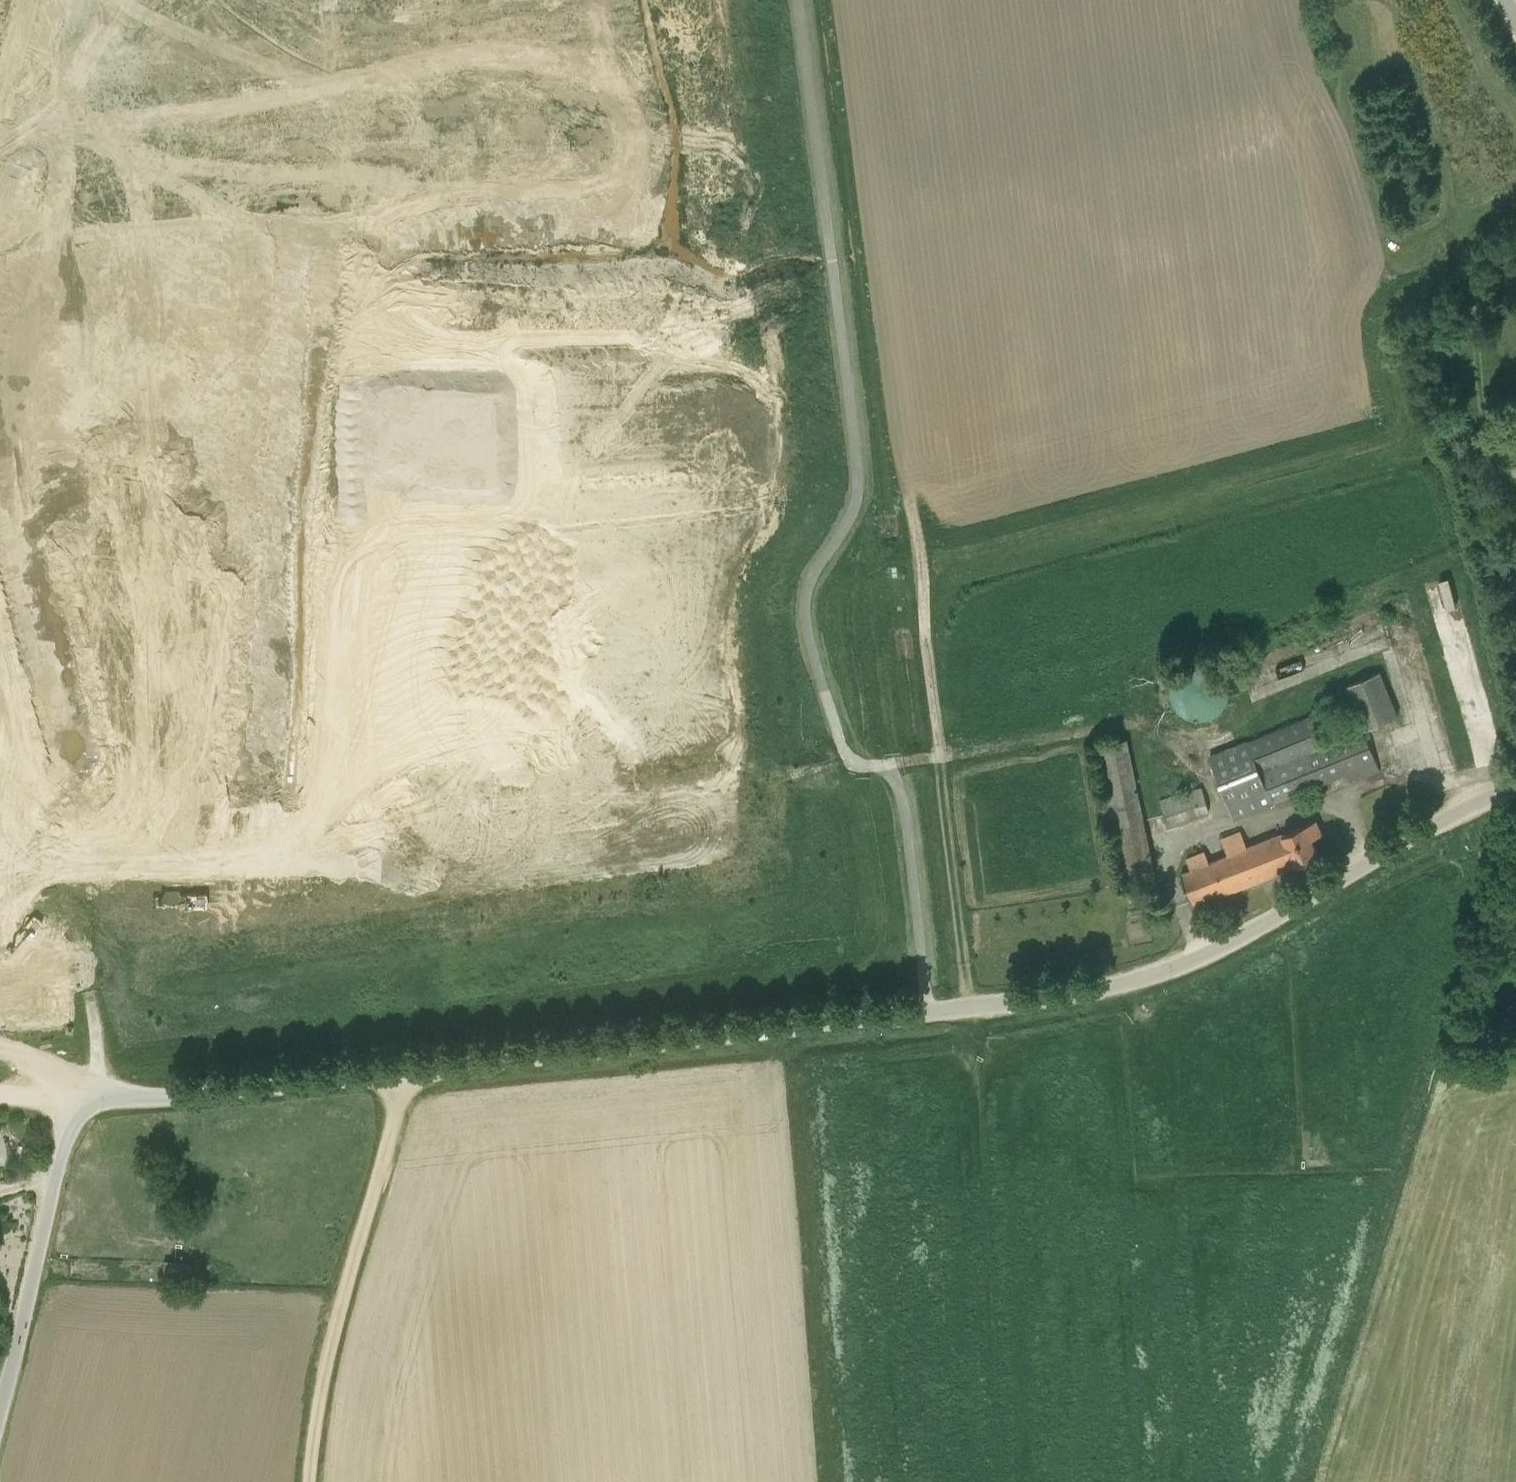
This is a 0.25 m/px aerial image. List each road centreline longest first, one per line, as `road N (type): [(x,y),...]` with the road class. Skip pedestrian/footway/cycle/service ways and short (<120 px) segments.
road 1 (unclassified): [(0,1399),(68,1129),(78,1110),(100,1099),(180,1098),(1120,992),(1245,951),(1515,793)]
road 2 (track): [(906,492),(923,556),(973,1011)]
road 3 (track): [(310,1481),(335,1328),(399,1072)]
road 4 (track): [(381,856),(14,873),(0,908)]

